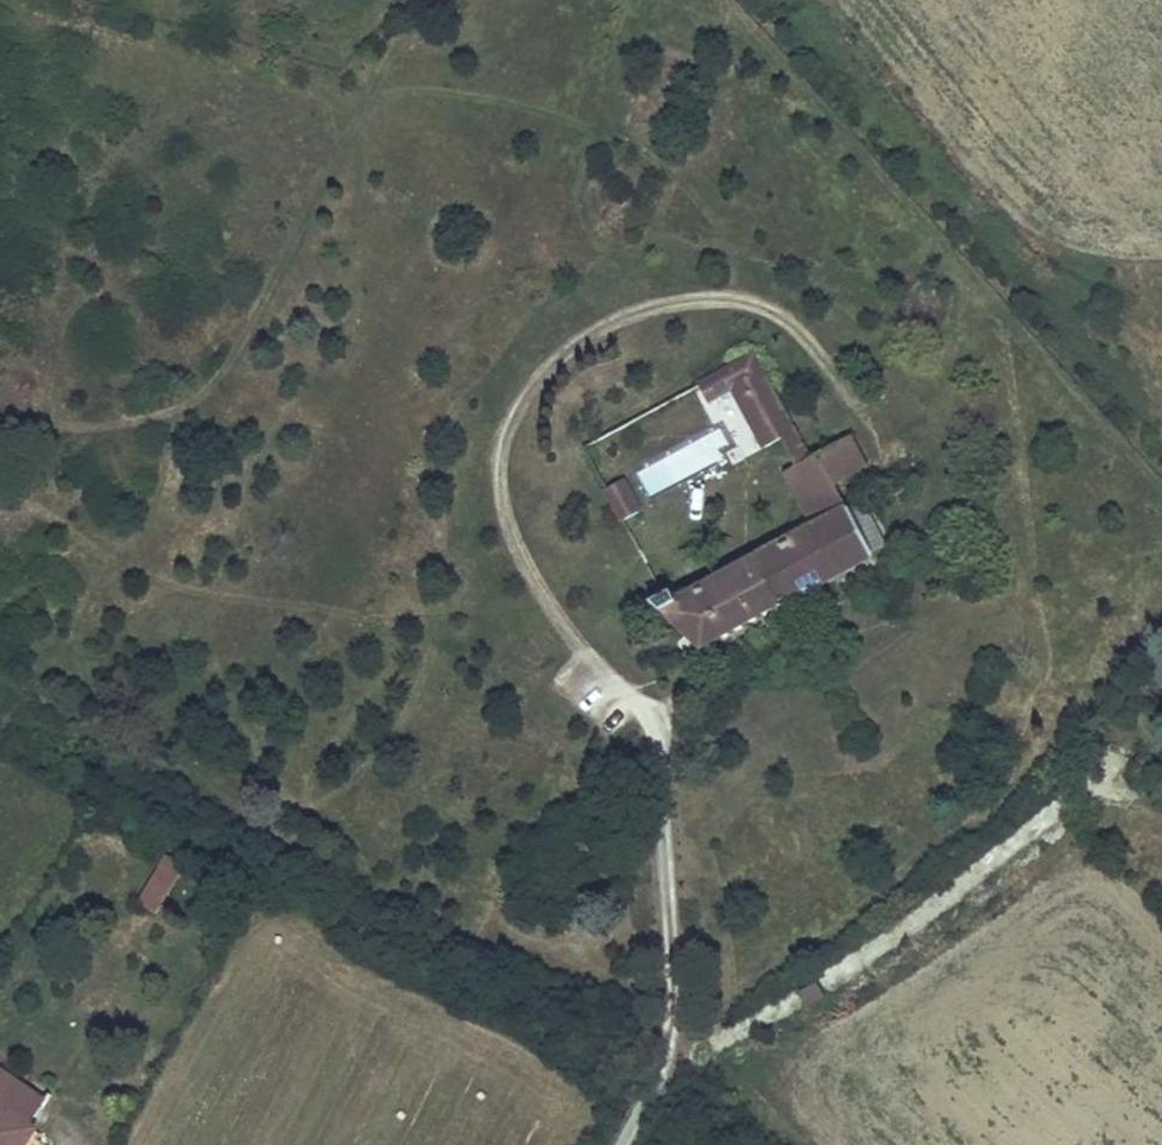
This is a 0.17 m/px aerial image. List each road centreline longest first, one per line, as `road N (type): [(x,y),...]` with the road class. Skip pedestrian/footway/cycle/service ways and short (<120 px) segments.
road 1 (secondary): [(0,181),(30,6)]

